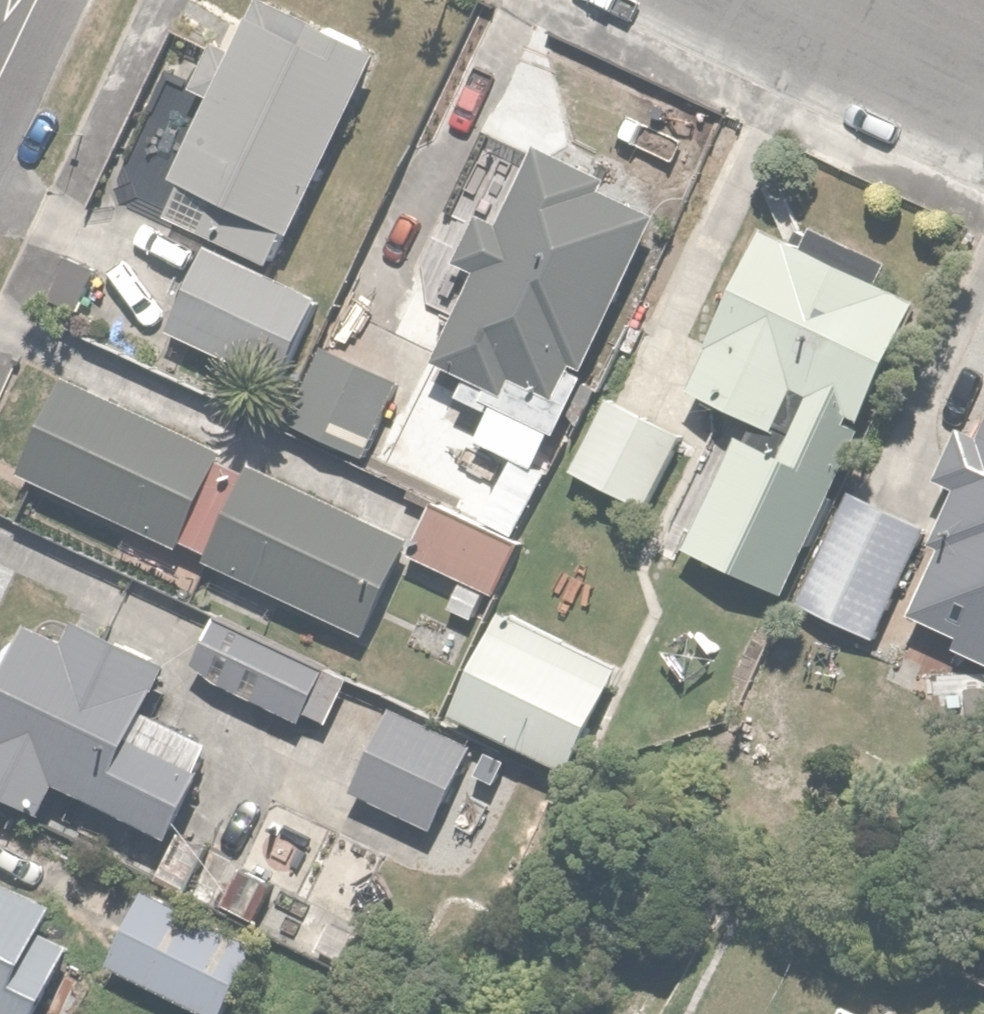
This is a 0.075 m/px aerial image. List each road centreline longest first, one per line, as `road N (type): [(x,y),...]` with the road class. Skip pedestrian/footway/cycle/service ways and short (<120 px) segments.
road 1 (residential): [(781,0),(983,102)]

